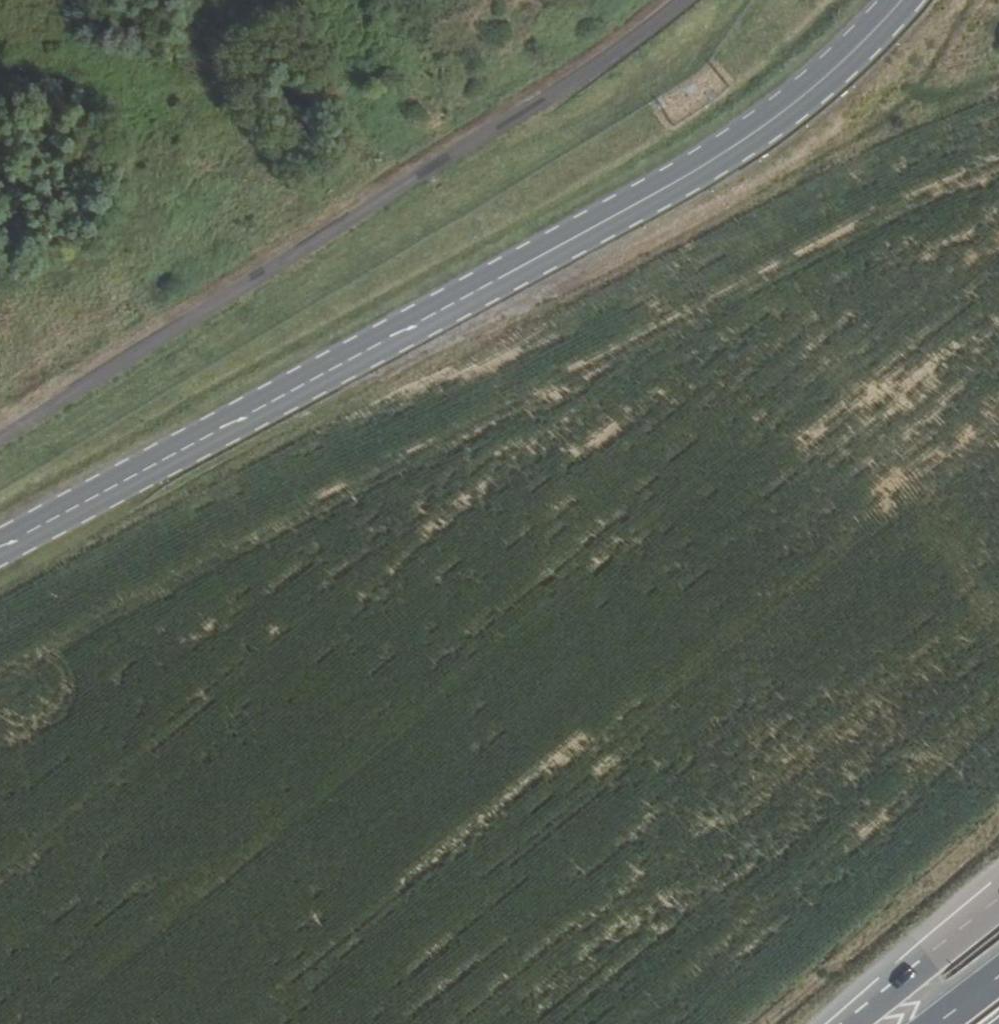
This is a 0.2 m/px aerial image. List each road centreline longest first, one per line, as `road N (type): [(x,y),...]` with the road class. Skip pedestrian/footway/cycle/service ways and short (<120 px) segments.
road 1 (secondary): [(899,0),(824,78),(666,188),(0,548)]
road 2 (trunk): [(998,906),(851,1023)]

